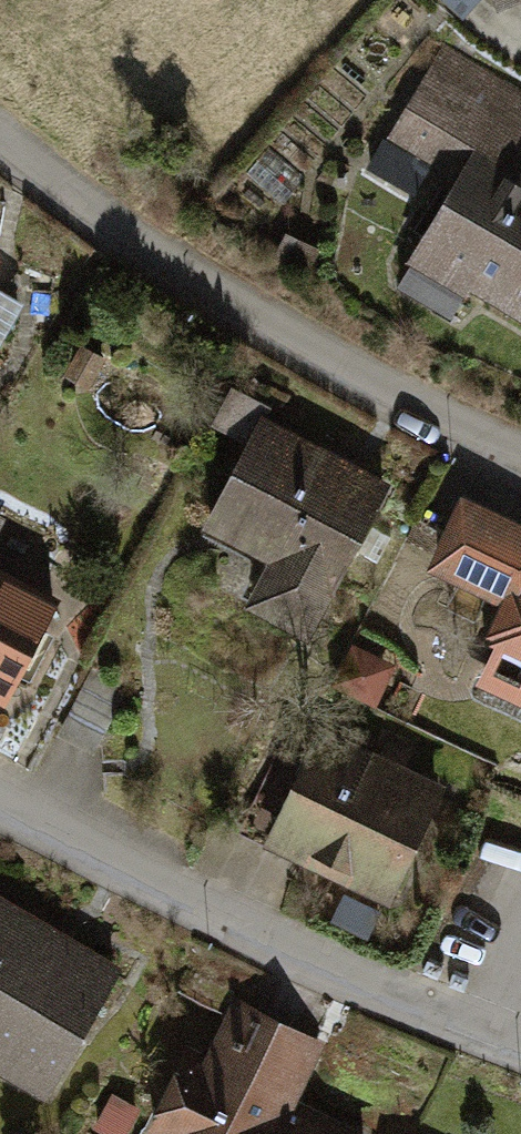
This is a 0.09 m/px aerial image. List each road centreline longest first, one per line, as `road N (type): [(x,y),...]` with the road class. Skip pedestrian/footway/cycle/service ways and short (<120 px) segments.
road 1 (residential): [(520,471),(409,431),(108,230),(0,145)]
road 2 (residential): [(520,1058),(348,991),(0,811)]

